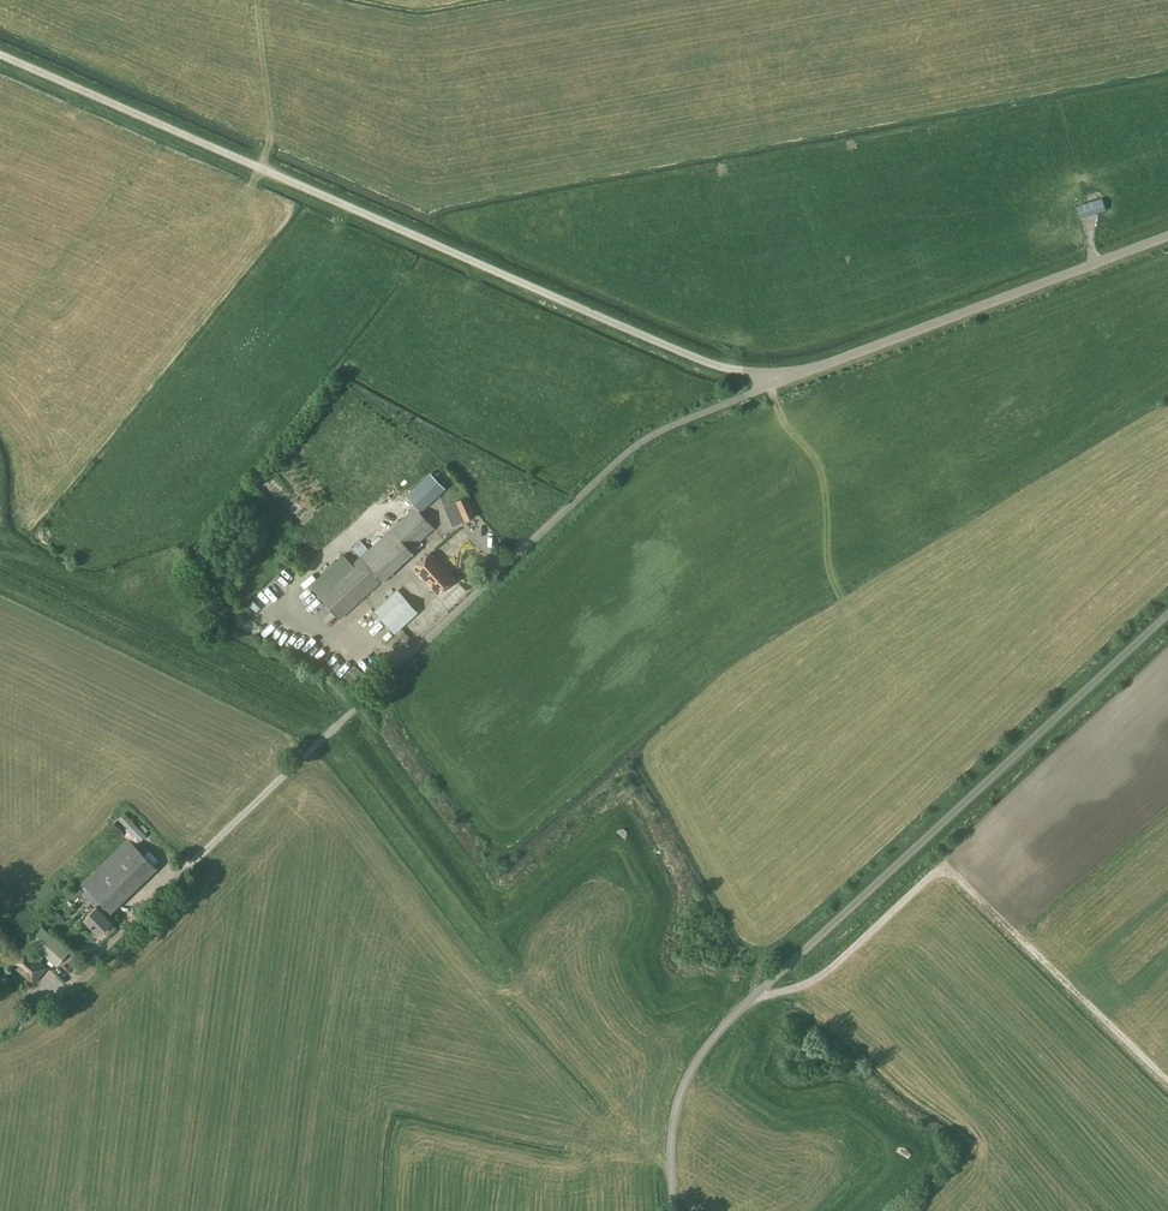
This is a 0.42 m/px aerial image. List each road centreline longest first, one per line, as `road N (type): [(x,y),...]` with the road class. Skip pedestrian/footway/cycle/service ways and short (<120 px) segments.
road 1 (unclassified): [(1167,235),(822,366),(734,370),(0,53)]
road 2 (track): [(1167,1081),(944,869),(822,975),(757,994)]
road 3 (unclassified): [(778,974),(1167,613)]
road 4 (track): [(0,566),(334,729)]
road 5 (track): [(843,651),(845,608),(771,386)]
road 6 (track): [(258,0),(269,144),(250,186)]

